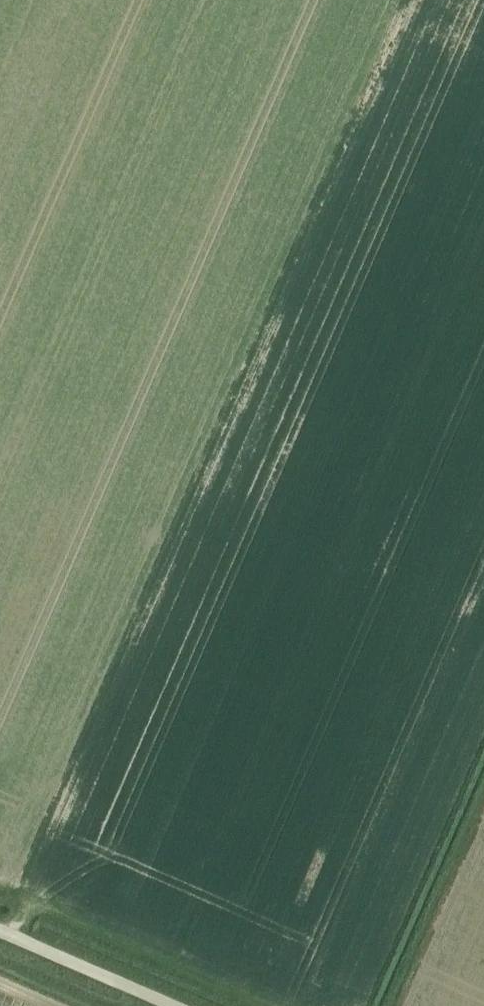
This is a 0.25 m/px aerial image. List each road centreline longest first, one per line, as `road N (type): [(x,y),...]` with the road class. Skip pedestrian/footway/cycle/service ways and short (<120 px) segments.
road 1 (unclassified): [(198,1005),(0,918)]

